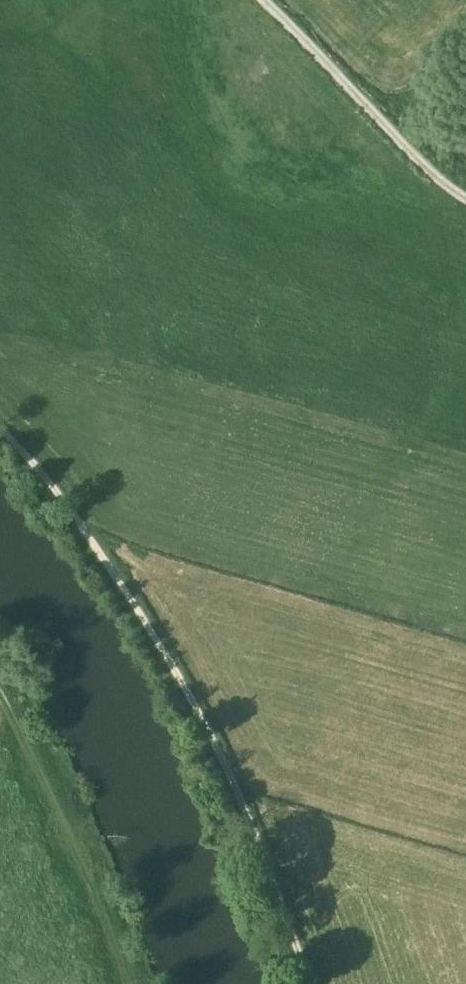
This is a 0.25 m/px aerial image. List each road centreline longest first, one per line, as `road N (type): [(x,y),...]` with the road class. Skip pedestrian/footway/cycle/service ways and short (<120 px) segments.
road 1 (track): [(0,432),(75,514),(185,672),(319,983)]
road 2 (track): [(142,983),(63,803),(0,694)]
road 3 (track): [(261,0),(465,203)]

